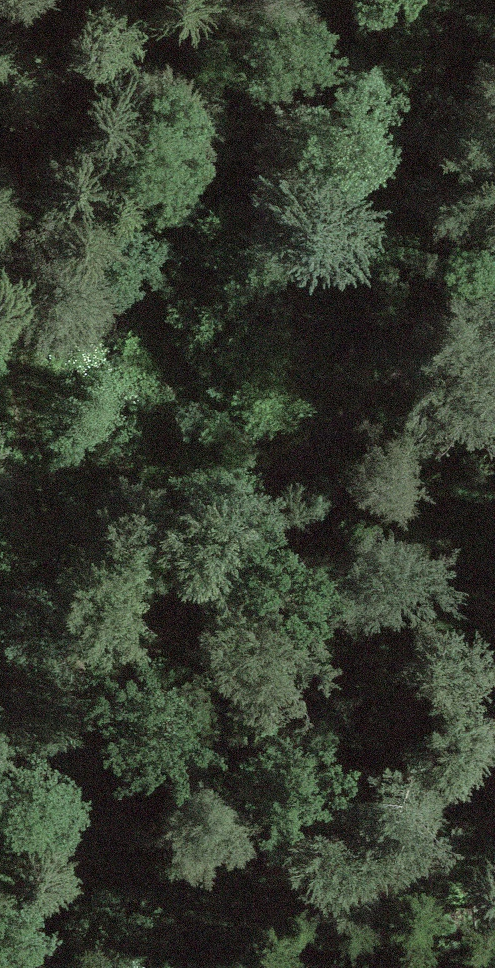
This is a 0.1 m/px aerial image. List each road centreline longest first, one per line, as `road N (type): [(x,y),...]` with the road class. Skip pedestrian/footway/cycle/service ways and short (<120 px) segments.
road 1 (track): [(16,967),(93,765),(186,574),(385,393),(494,274)]
road 2 (track): [(93,765),(33,503),(0,221)]

